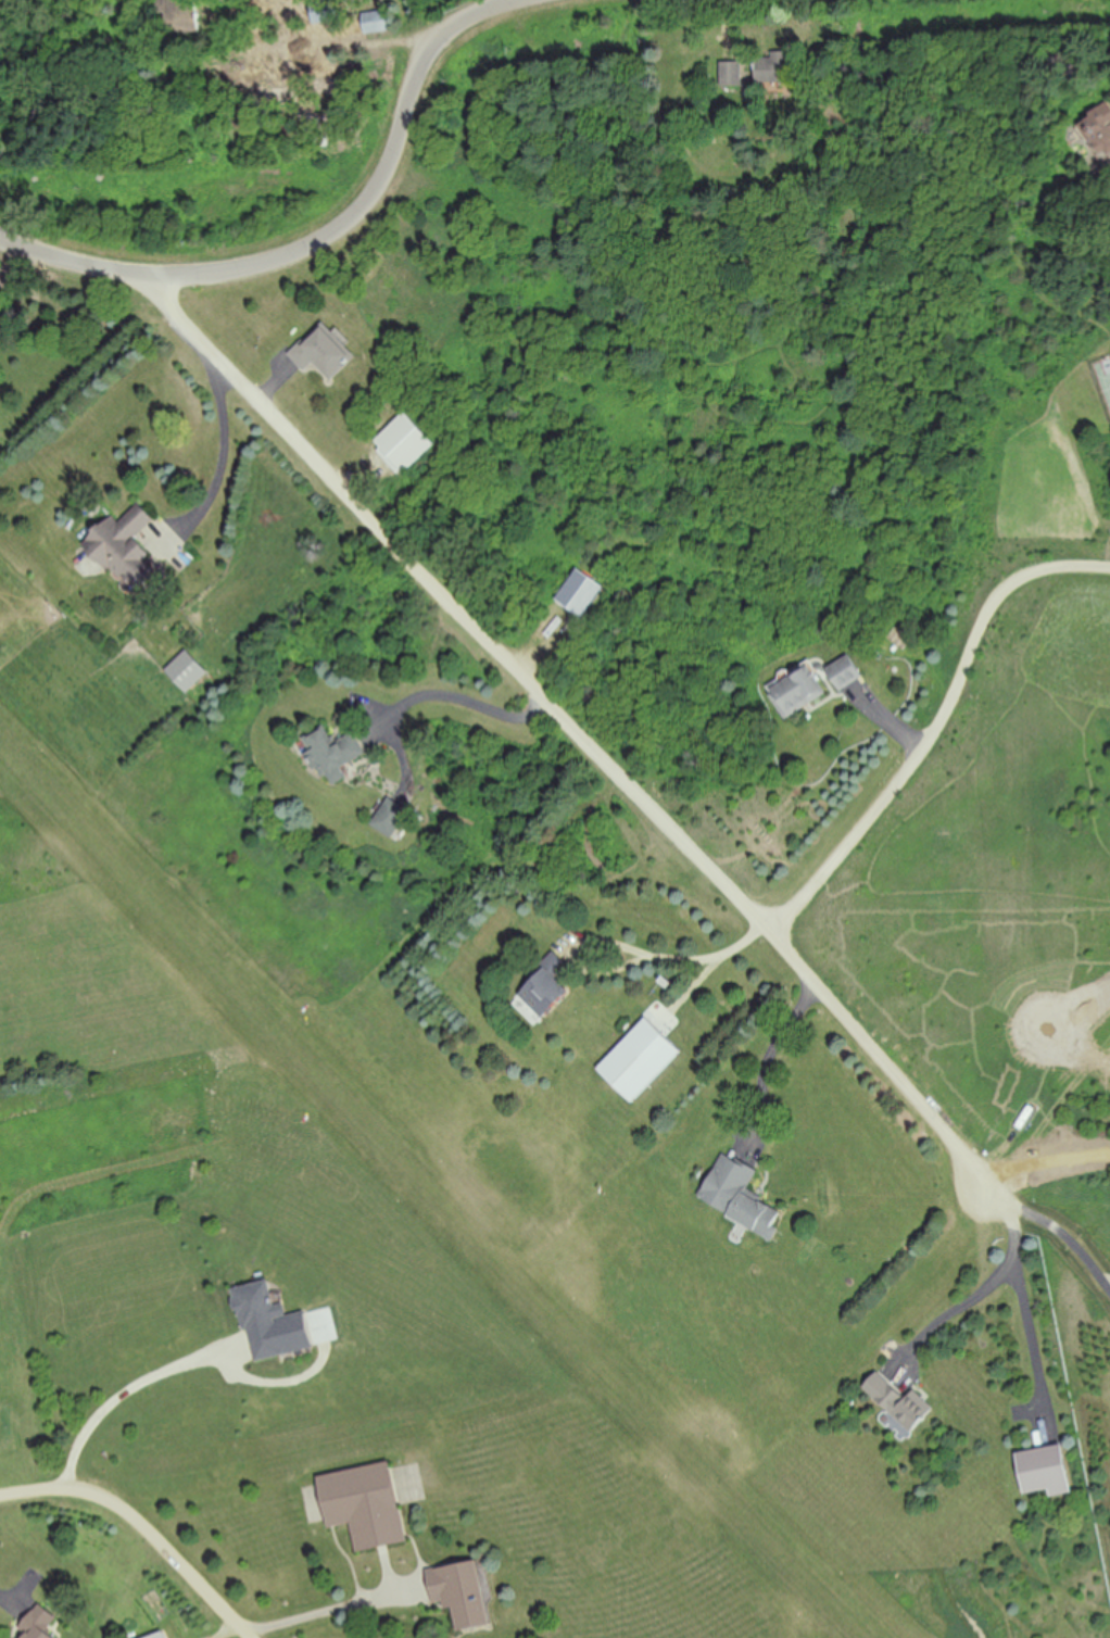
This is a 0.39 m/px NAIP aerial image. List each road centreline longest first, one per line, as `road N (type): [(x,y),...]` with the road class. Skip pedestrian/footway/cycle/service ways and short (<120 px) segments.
road 1 (residential): [(985,1184),(777,937),(172,310),(156,278)]
road 2 (residential): [(0,240),(88,269),(156,278),(229,277),(330,245),(367,217),(387,189),(437,54),(472,22),(540,0)]
road 3 (residential): [(1109,570),(1046,570),(1002,596),(943,722),(777,937)]
road 4 (residential): [(0,1495),(70,1489),(135,1511),(257,1637)]

